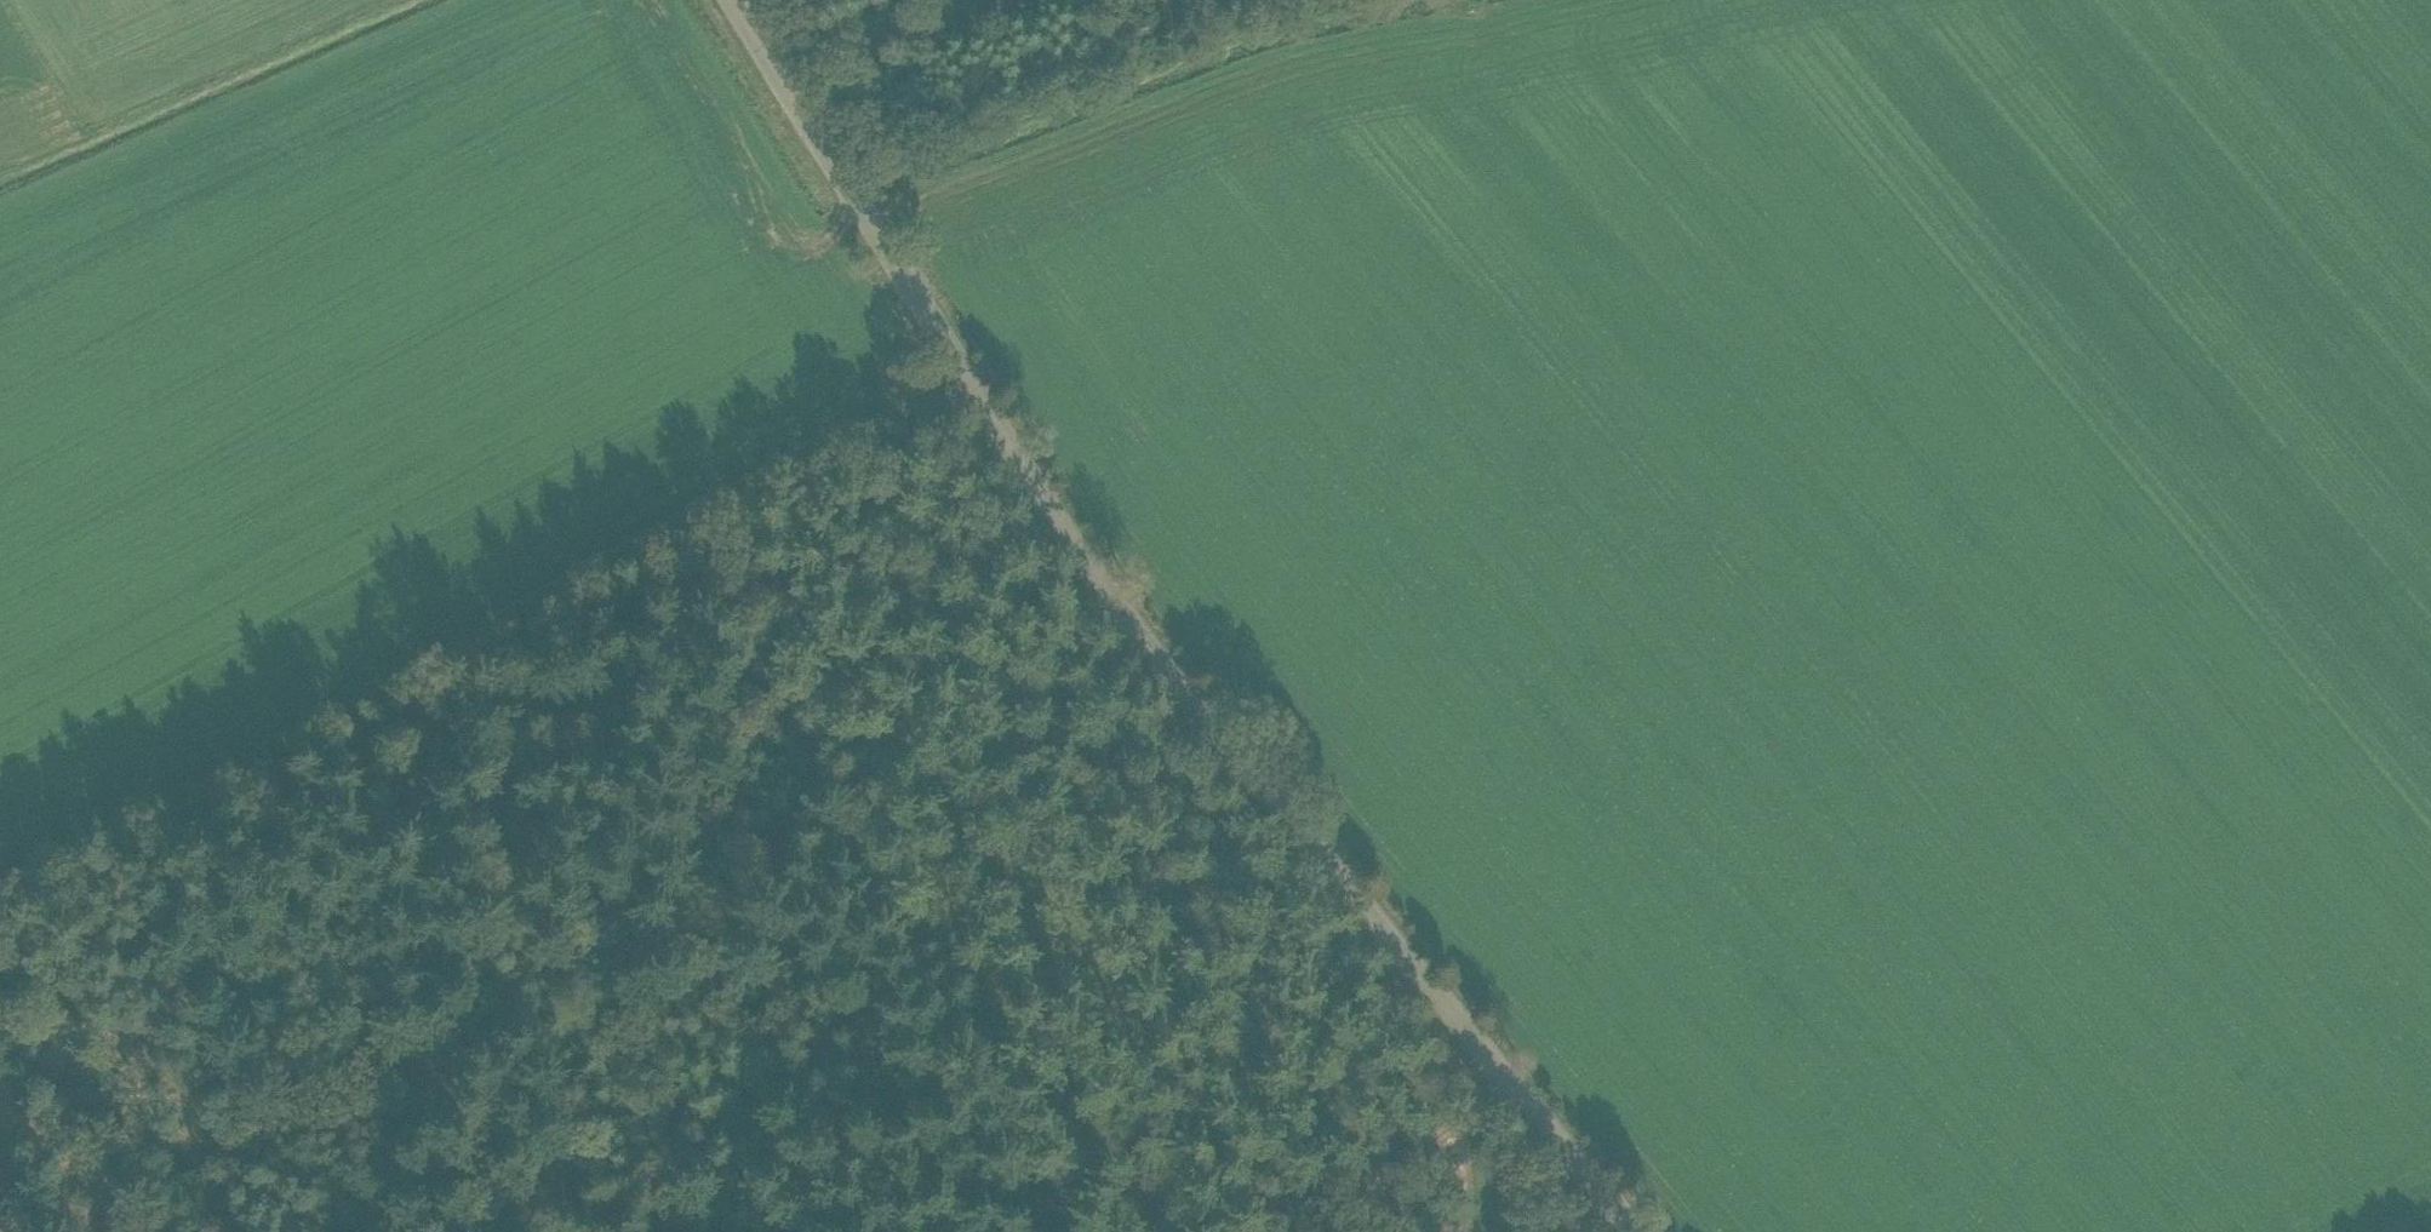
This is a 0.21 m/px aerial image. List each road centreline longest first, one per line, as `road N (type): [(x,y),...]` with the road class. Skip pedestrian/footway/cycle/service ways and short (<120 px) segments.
road 1 (unclassified): [(1636,1231),(1091,567),(751,0)]
road 2 (track): [(1035,0),(799,78)]
road 3 (track): [(1378,1187),(1526,1102)]

